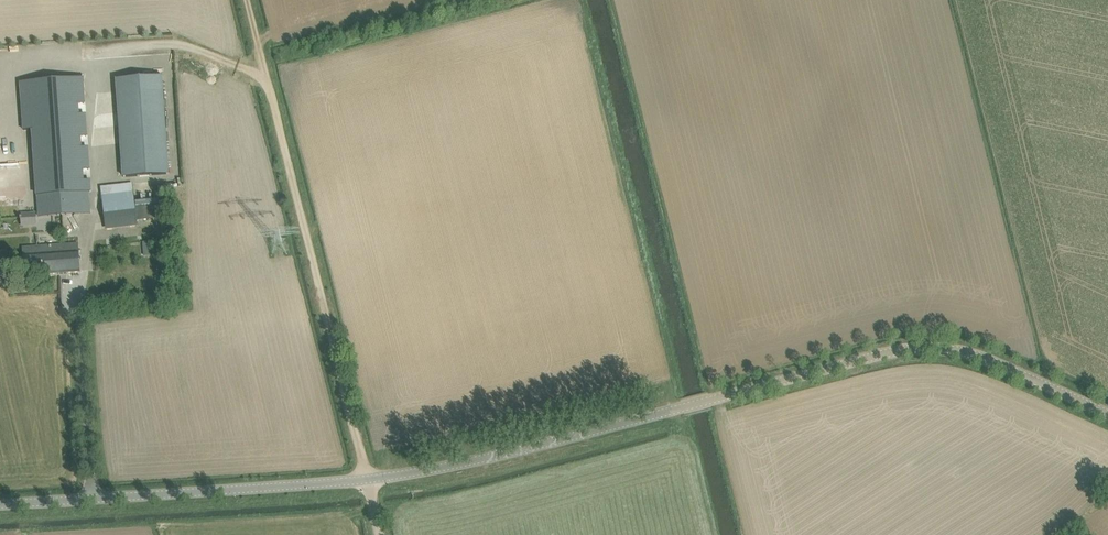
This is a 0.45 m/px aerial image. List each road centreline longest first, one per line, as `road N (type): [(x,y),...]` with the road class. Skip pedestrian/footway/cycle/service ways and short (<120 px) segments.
road 1 (track): [(248,0),(368,480)]
road 2 (unclassified): [(1107,414),(991,362),(921,348),(706,403)]
road 3 (unclassified): [(0,505),(368,480)]
road 4 (unclassified): [(368,480),(447,470),(706,403)]
road 5 (track): [(0,214),(19,198),(6,76),(87,70)]

